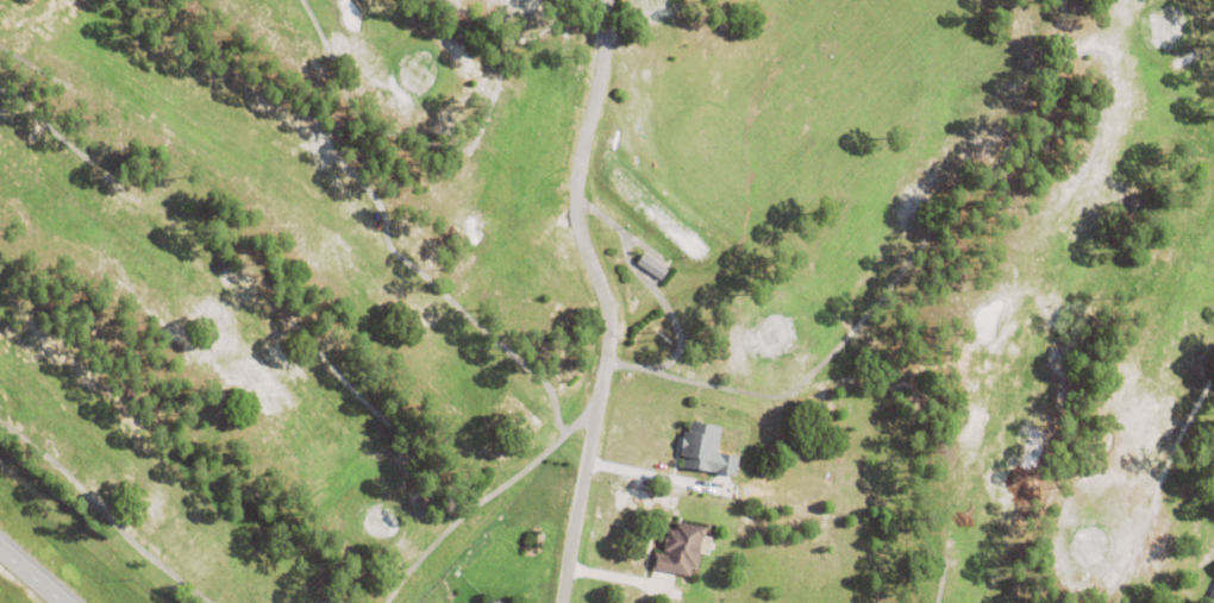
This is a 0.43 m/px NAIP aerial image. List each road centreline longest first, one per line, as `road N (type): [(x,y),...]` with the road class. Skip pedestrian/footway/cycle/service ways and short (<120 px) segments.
road 1 (residential): [(562,602),(609,333),(575,181),(603,43),(604,0)]

